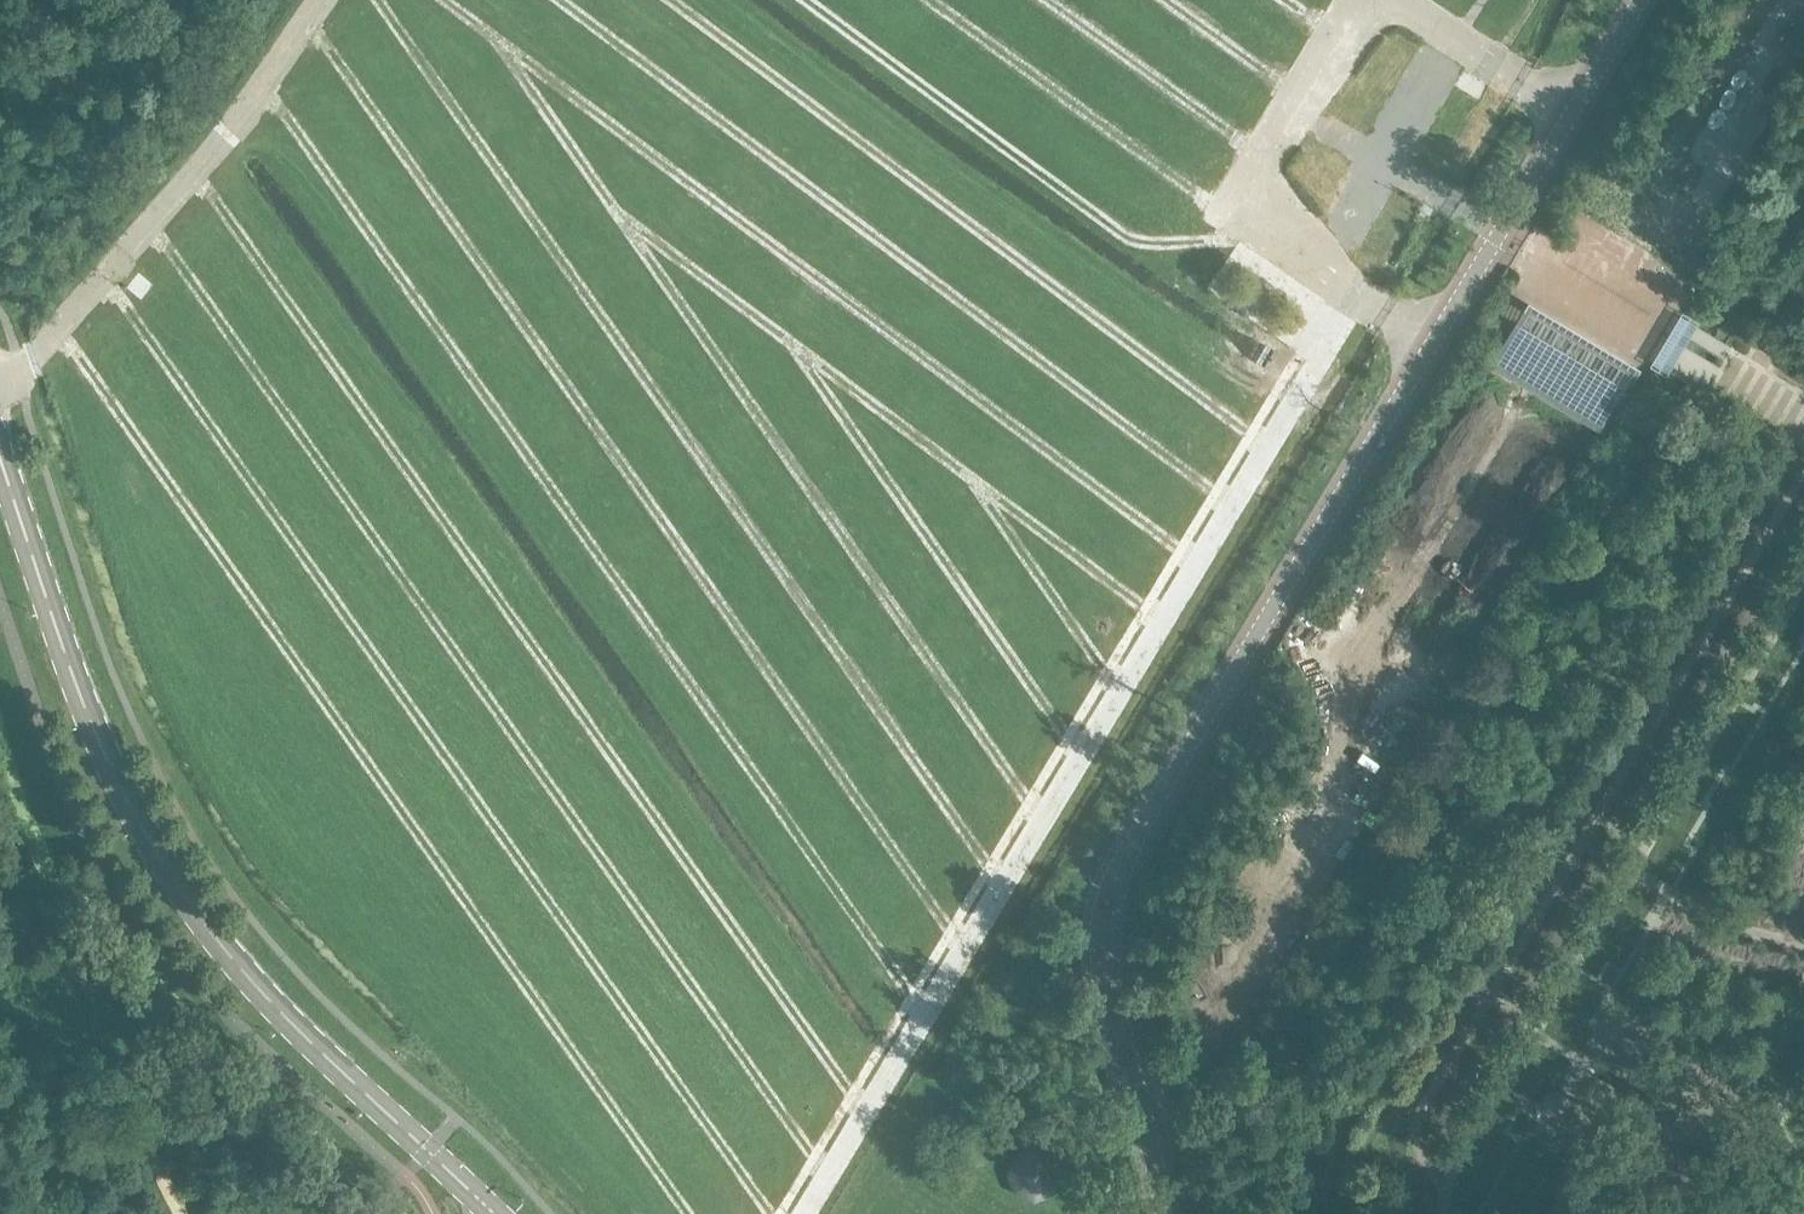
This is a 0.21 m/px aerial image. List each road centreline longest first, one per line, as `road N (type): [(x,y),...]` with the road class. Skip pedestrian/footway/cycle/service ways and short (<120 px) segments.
road 1 (tertiary): [(1163,1213),(1104,972),(1105,919),(1120,869),(1639,0)]
road 2 (secondary): [(495,1213),(301,1032),(223,948),(172,878),(83,706),(0,459)]

